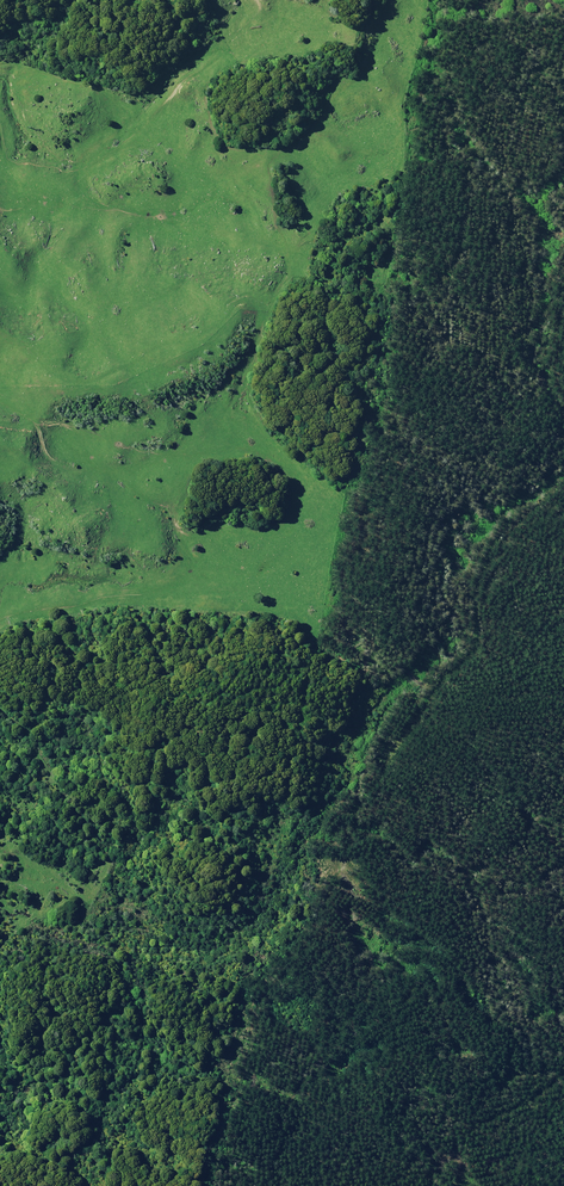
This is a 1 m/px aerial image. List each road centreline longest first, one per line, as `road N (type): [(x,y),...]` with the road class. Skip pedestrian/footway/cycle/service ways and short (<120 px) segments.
road 1 (track): [(269,283),(264,323),(242,364),(231,416),(248,449),(279,477),(286,501),(267,555),(237,586),(198,603),(68,611),(0,648)]
road 2 (track): [(343,894),(346,850),(379,759),(486,638),(507,536),(563,484)]

